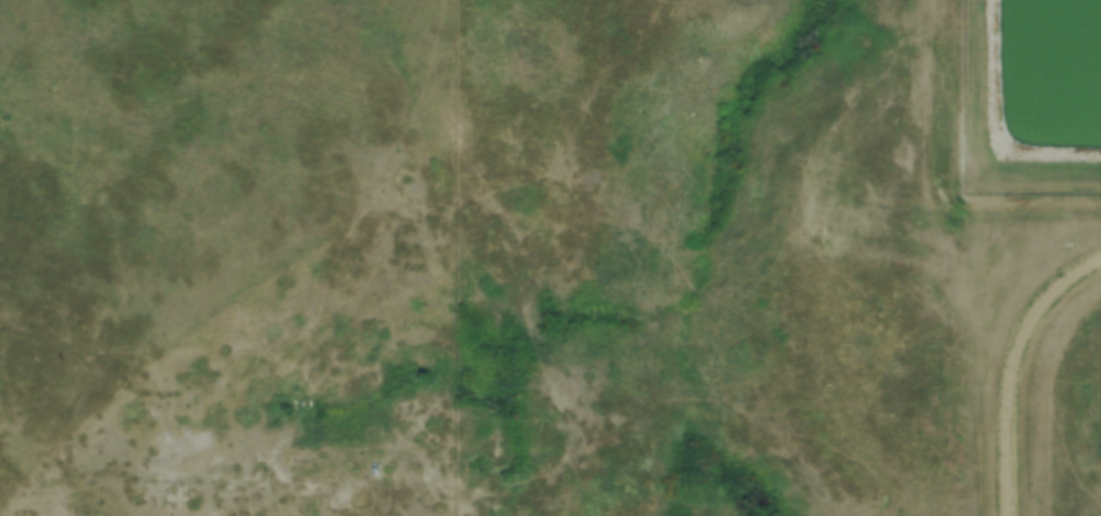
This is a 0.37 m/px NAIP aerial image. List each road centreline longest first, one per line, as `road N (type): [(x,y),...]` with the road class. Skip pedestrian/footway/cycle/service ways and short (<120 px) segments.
road 1 (track): [(972,0),(994,515)]

